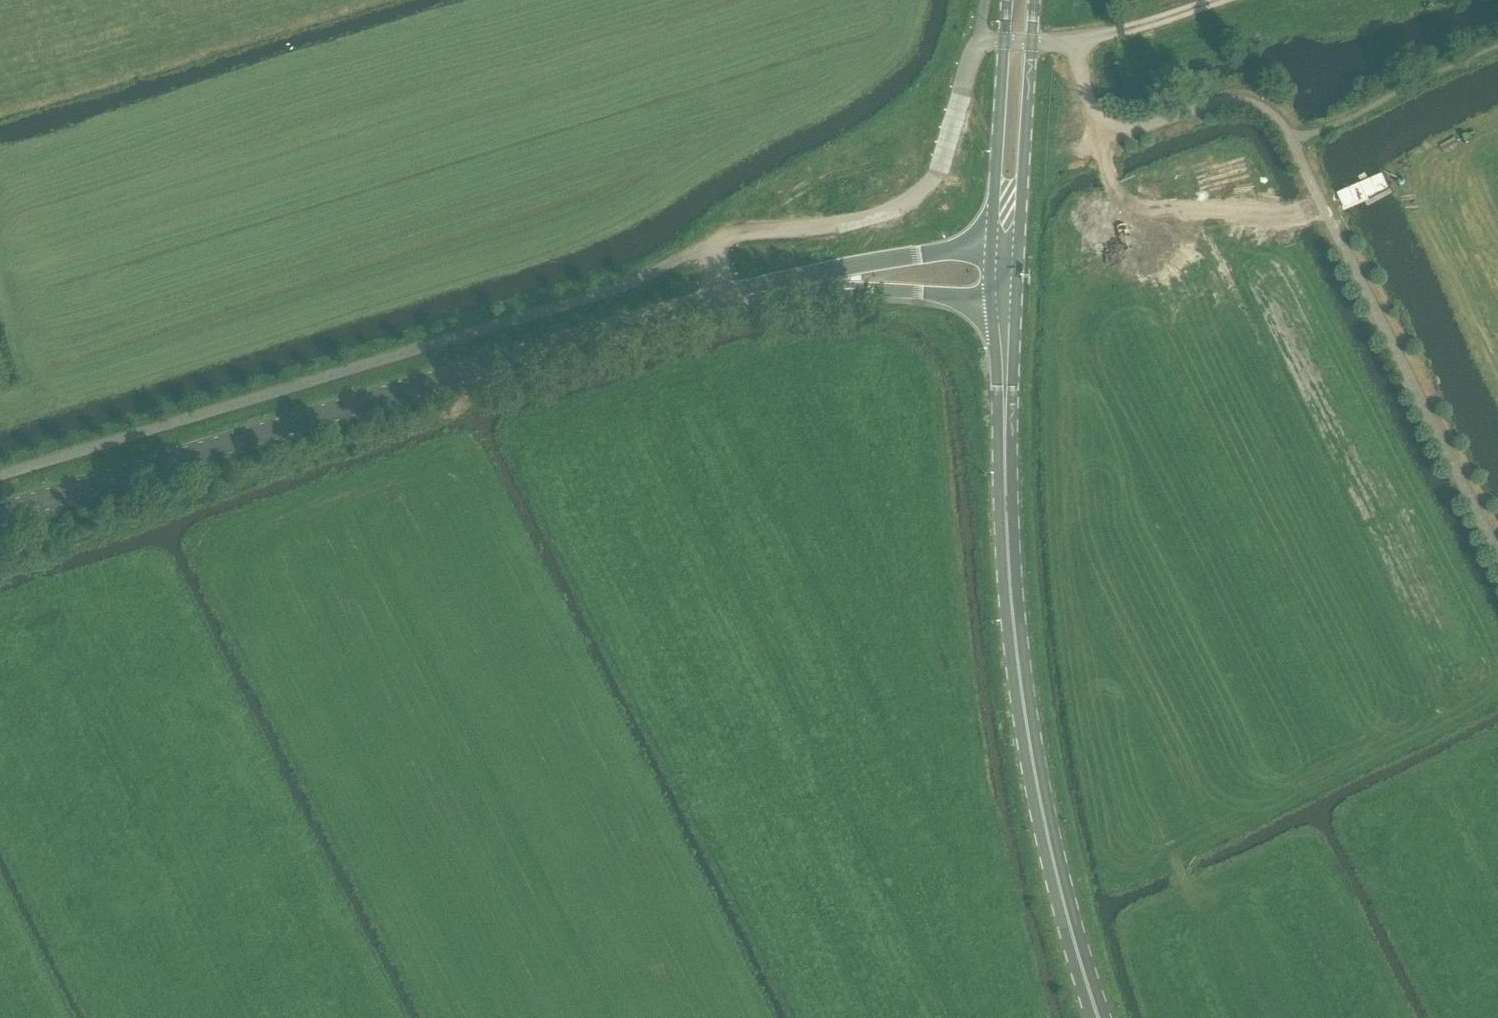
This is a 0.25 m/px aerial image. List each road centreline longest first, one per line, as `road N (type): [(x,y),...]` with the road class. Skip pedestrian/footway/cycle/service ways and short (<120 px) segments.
road 1 (secondary): [(0,517),(722,300)]
road 2 (primary): [(1098,1017),(1037,788),(1010,588),(998,396)]
road 3 (unclassified): [(1324,207),(1260,221),(1009,224)]
road 4 (track): [(1497,134),(1324,207)]
road 5 (primary): [(982,171),(1006,79),(1008,26)]
road 6 (primary): [(1008,26),(982,71),(951,160)]
road 7 (secondary): [(885,224),(808,255),(773,282)]
road 8 (primary): [(998,396),(1001,347),(983,271)]
road 9 (secondary): [(773,282),(817,280),(896,257)]
road 10 (primary): [(949,283),(998,396)]

